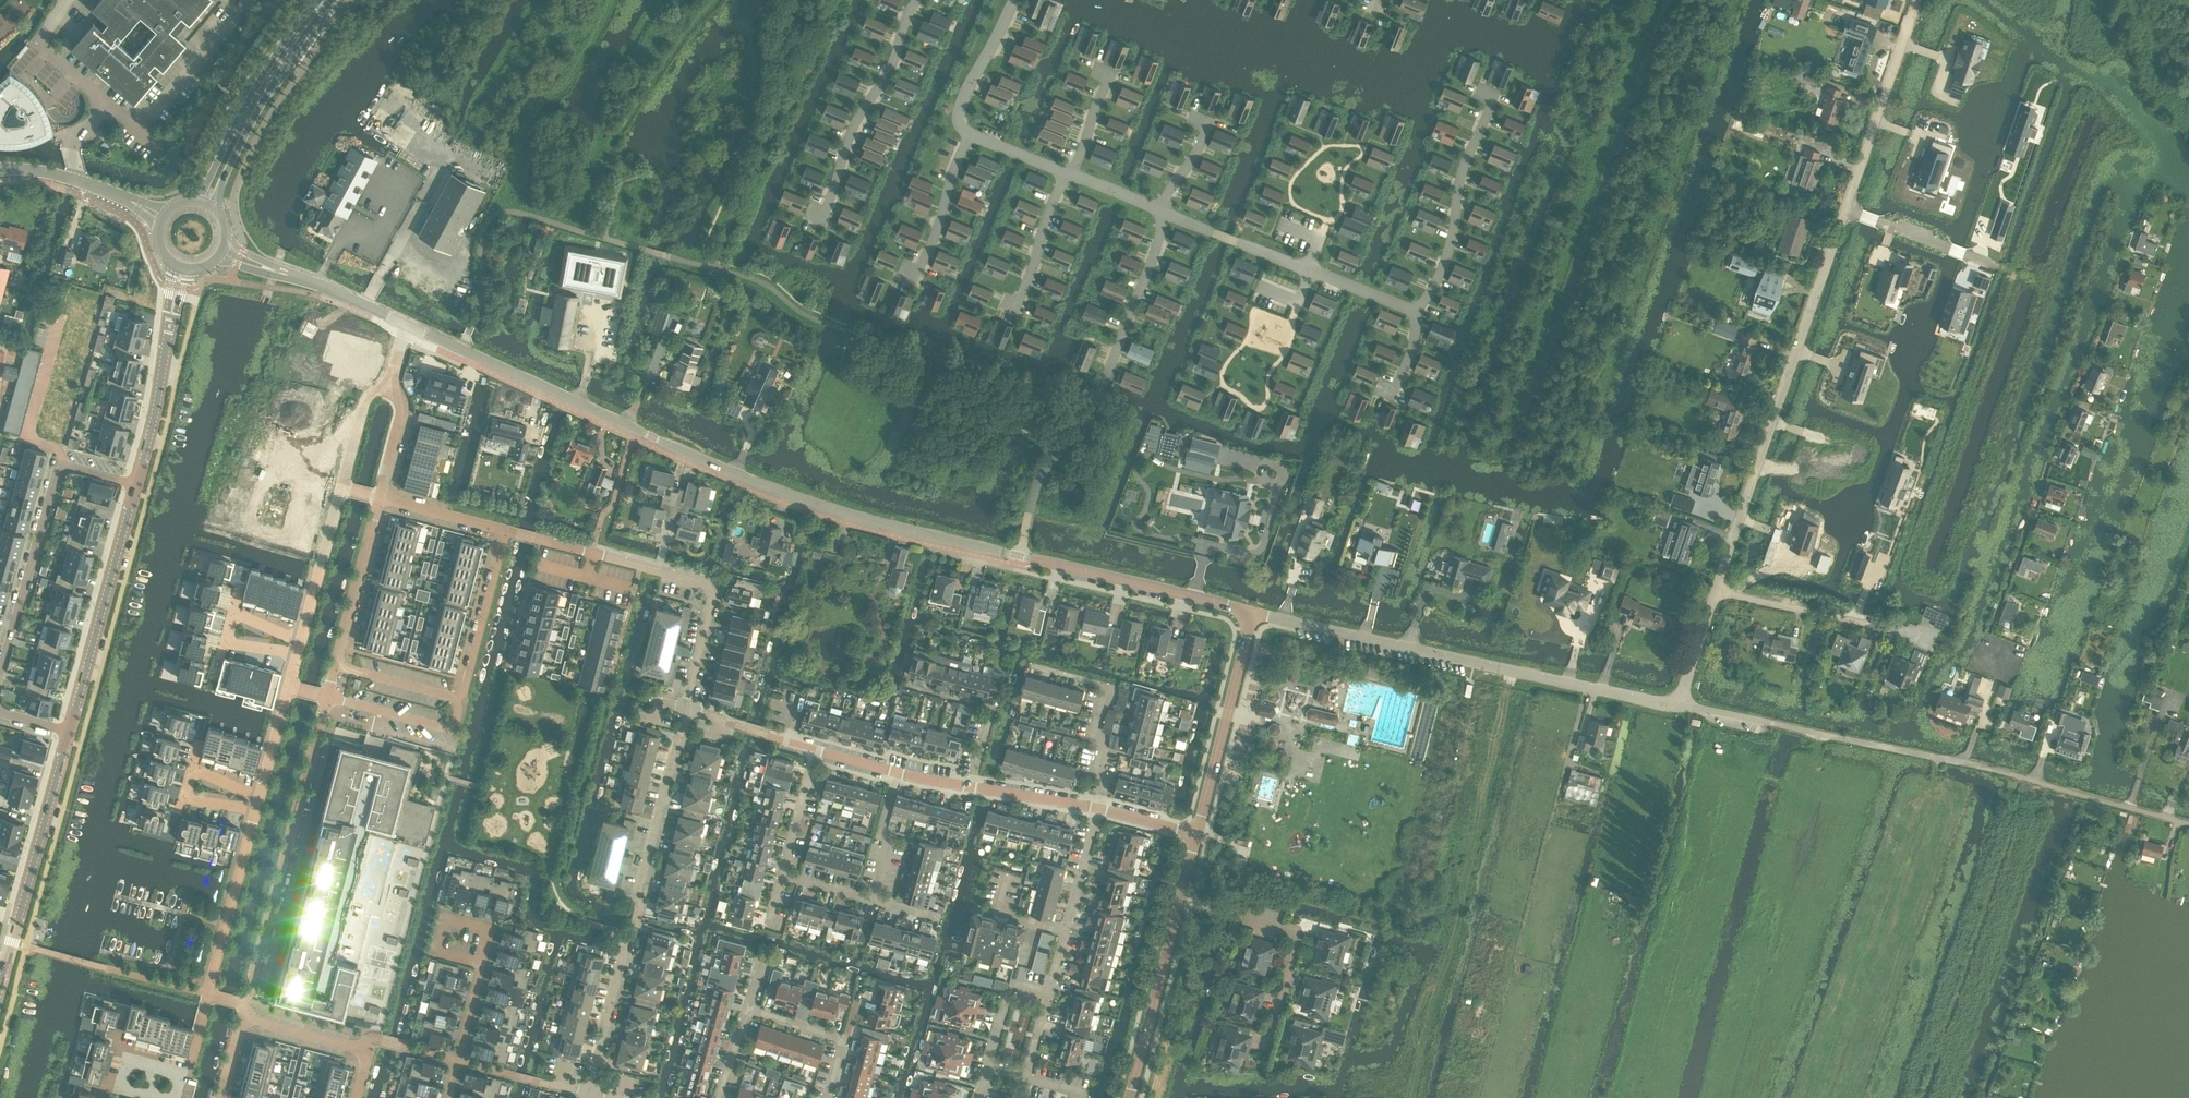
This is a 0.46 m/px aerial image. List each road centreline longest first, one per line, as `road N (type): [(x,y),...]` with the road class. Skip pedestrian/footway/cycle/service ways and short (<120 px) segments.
road 1 (tertiary): [(1254,613),(820,507),(404,322)]
road 2 (unclassified): [(2188,823),(1995,770),(1678,706)]
road 3 (unclassified): [(1678,706),(1254,613)]
road 4 (residential): [(1714,592),(1844,208)]
road 5 (residential): [(591,1090),(687,709)]
road 6 (residential): [(504,530),(453,729),(328,697)]
road 7 (residential): [(288,687),(206,994)]
road 8 (residential): [(248,1004),(328,697)]
road 9 (residential): [(687,709),(712,586),(543,540)]
road 10 (residential): [(136,484),(68,466),(56,473),(0,678)]
road 11 (tertiary): [(0,984),(69,731)]
road 12 (tertiary): [(69,731),(136,484)]
road 13 (residential): [(1266,1049),(1298,934),(1180,901)]
road 14 (tertiary): [(213,206),(257,112),(330,0)]
road 15 (tertiary): [(317,0),(276,54),(196,199)]
road 16 (tertiary): [(1198,834),(1254,613)]
road 17 (residential): [(1844,208),(1917,0)]
road 18 (residential): [(328,697),(382,497)]
road 19 (residential): [(342,488),(288,687)]
road 20 (tertiary): [(1128,1097),(1180,901)]
road 21 (unclassified): [(110,104),(132,122),(152,116),(244,0)]
road 22 (residential): [(1890,630),(1714,592)]
road 23 (tertiary): [(136,484),(170,323)]
road 24 (residential): [(1994,264),(1844,208)]
road 25 (residential): [(206,994),(182,1086),(123,1070)]
road 26 (unclassified): [(70,0),(47,48),(110,104)]
road 27 (residential): [(873,899),(897,772)]
road 28 (residential): [(1098,808),(971,786)]
road 29 (residential): [(781,874),(818,751)]
road 30 (residential): [(504,530),(382,497)]
road 31 (residential): [(1066,928),(1098,808)]
road 32 (residential): [(1098,808),(1107,768),(1096,737),(1108,690)]
road 33 (residential): [(390,384),(364,403),(342,488)]
road 34 (residential): [(382,497),(403,412),(390,384)]
road 35 (residential): [(482,964),(441,953),(445,924),(489,936)]

